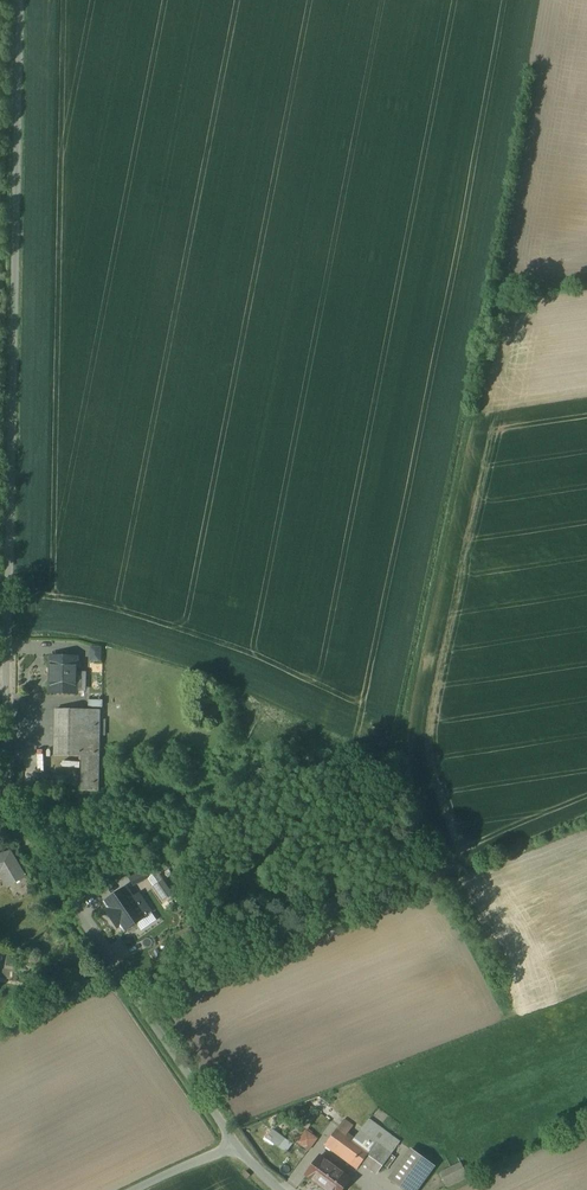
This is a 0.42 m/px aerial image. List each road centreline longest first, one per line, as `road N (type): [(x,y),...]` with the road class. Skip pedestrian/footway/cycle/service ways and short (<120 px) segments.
road 1 (unclassified): [(20,0),(3,801),(236,1134)]
road 2 (unclassified): [(236,1134),(123,1189)]

